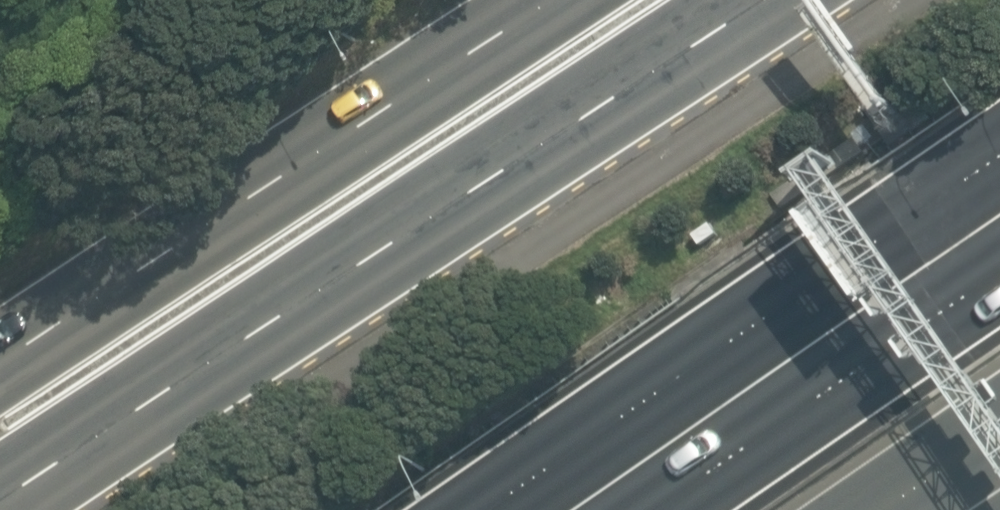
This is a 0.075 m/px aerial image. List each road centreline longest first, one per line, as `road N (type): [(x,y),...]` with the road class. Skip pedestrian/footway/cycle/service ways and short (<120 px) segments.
road 1 (primary): [(763,0),(0,504)]
road 2 (primary): [(0,351),(549,0)]
road 3 (motorway): [(657,509),(932,318)]
road 4 (motorway): [(999,429),(883,509)]

